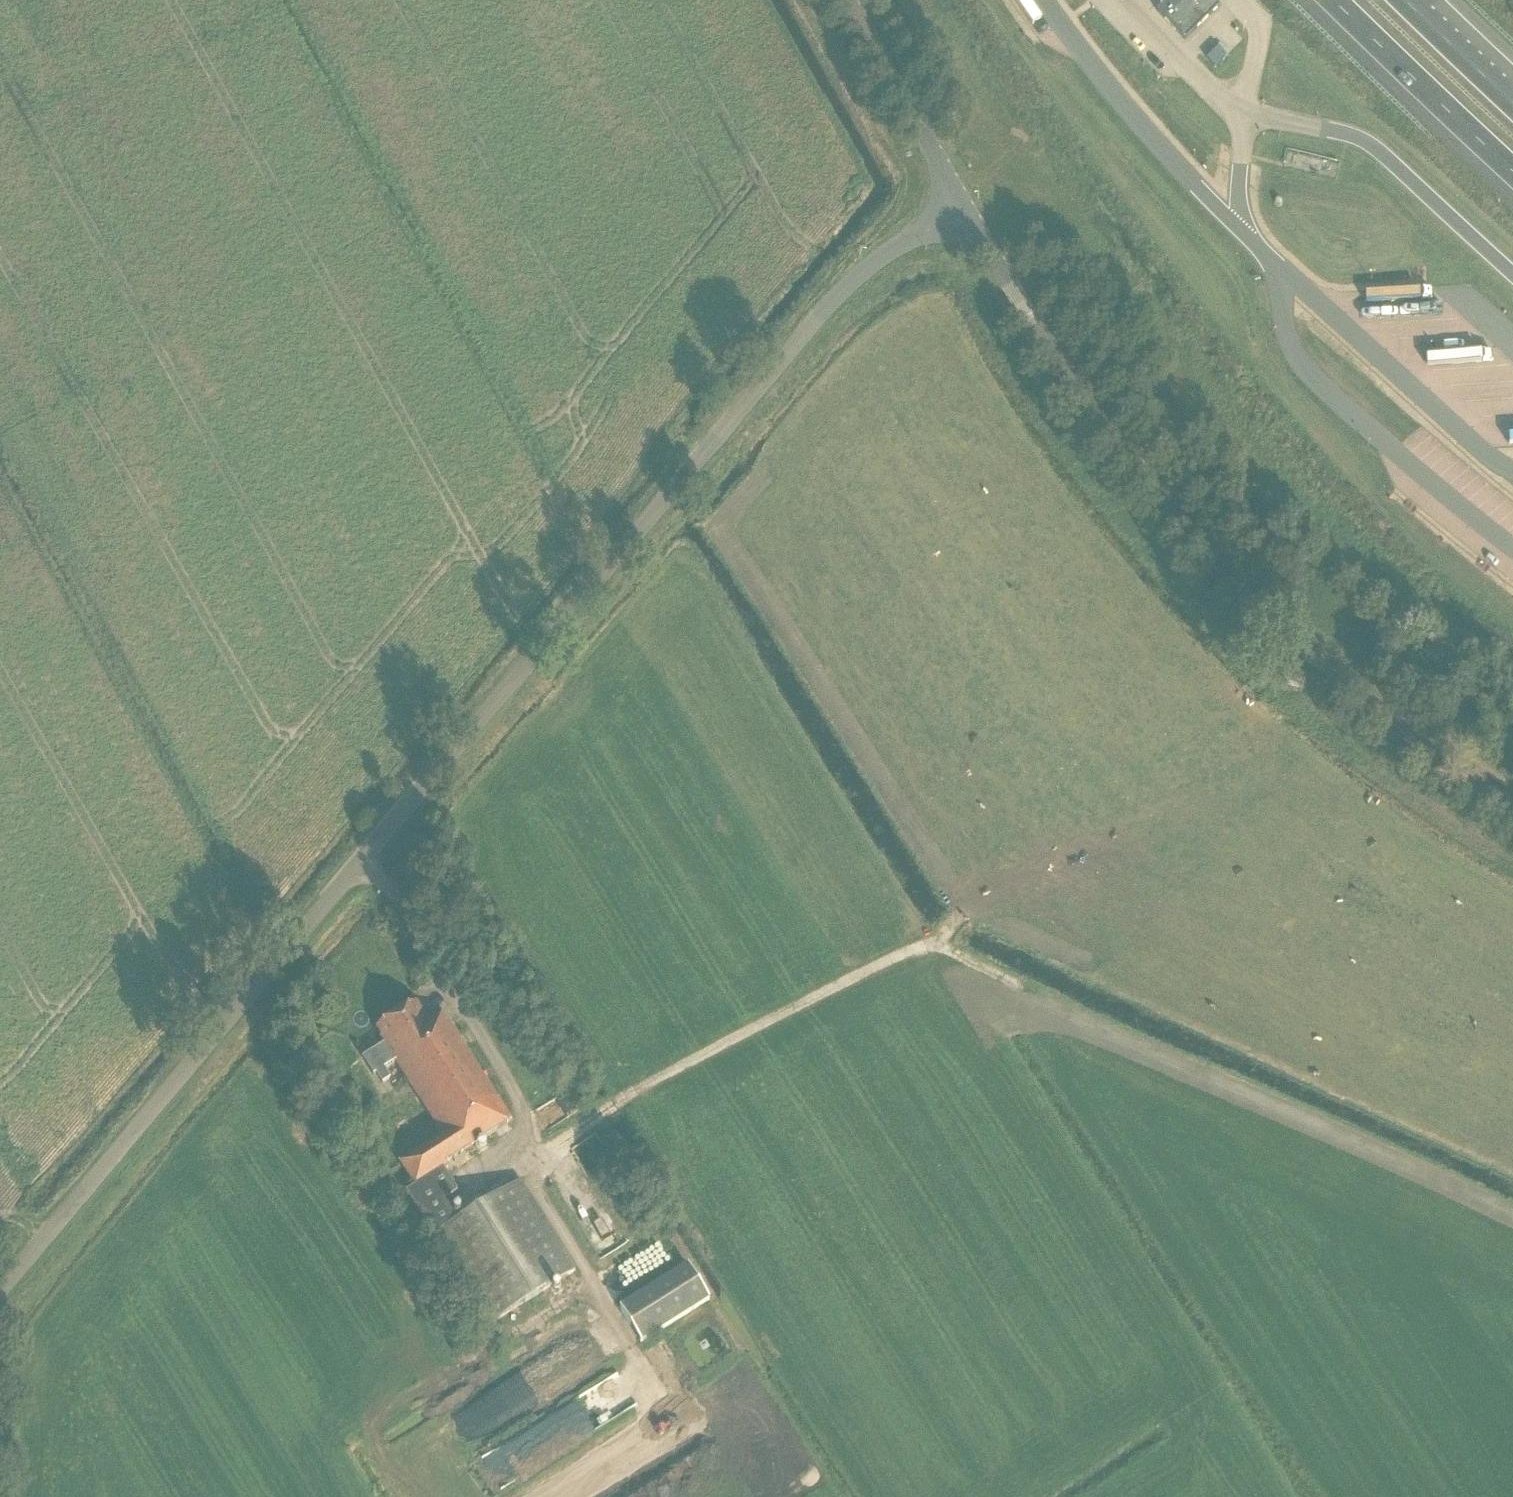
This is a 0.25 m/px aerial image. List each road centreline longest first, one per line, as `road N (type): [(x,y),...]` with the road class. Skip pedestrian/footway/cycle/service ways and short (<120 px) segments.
road 1 (unclassified): [(0,1292),(849,276),(963,204)]
road 2 (tertiary): [(1512,808),(1390,722),(1216,556),(1096,414),(963,204)]
road 3 (motorway): [(1334,0),(1512,170)]
road 4 (tertiary): [(963,204),(846,0)]
road 5 (motorway): [(1512,105),(1402,0)]

